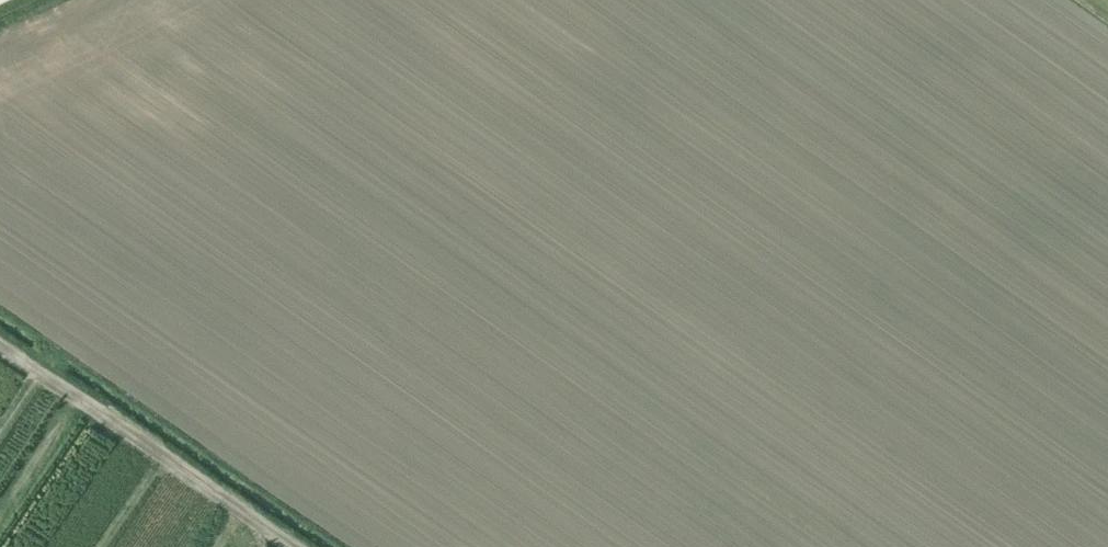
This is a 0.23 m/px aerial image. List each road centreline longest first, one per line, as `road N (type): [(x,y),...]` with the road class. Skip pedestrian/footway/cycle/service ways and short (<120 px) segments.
road 1 (track): [(0,347),(289,546)]

